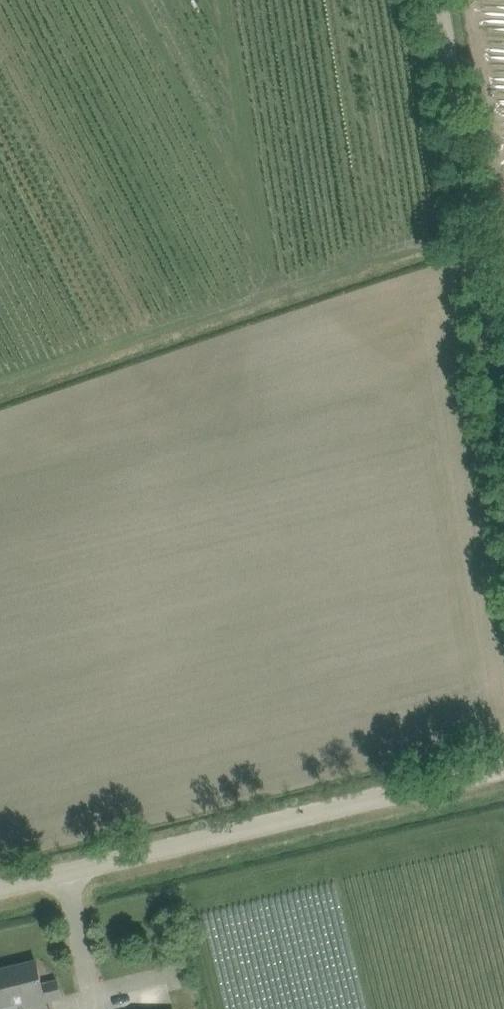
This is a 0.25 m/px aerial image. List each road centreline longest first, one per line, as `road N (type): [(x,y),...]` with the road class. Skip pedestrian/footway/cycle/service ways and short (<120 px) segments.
road 1 (unclassified): [(0,887),(503,768)]
road 2 (unclassified): [(503,409),(439,0)]

